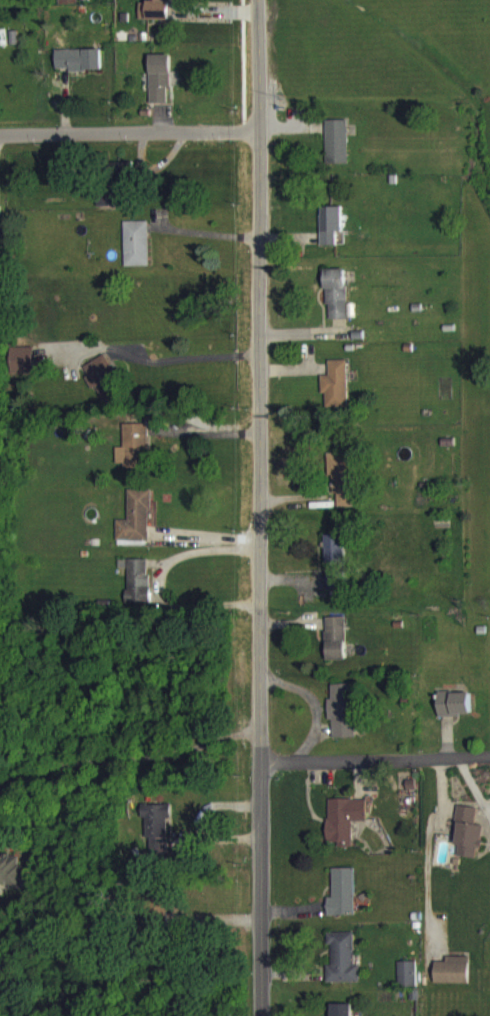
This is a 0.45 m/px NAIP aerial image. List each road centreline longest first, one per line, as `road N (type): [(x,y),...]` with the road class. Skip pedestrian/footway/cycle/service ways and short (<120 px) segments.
road 1 (secondary): [(256,0),(261,1015)]
road 2 (residential): [(0,136),(257,129)]
road 3 (residential): [(260,762),(489,754)]

